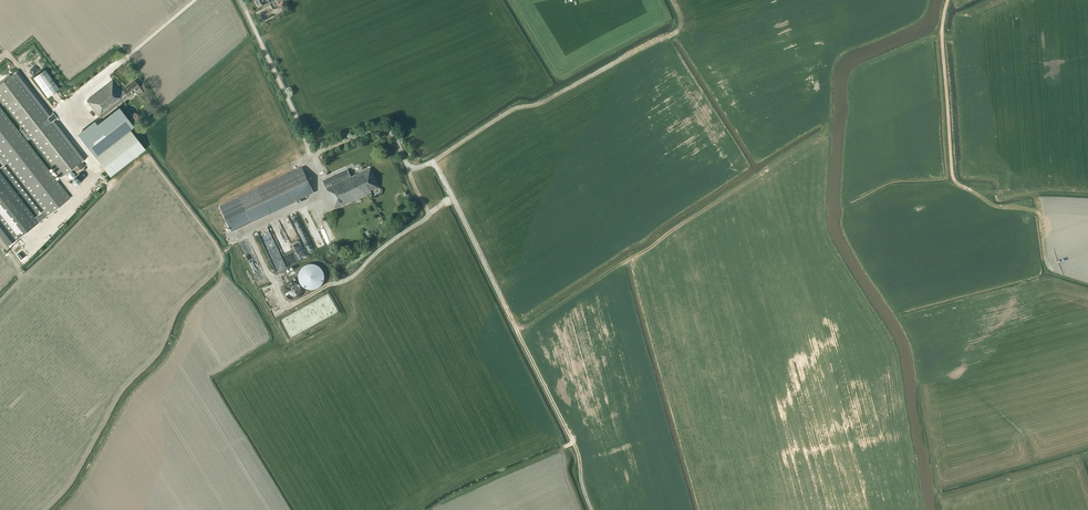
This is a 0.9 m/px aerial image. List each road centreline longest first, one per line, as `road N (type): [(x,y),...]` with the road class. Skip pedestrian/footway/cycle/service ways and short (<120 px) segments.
road 1 (track): [(517,328),(436,160),(521,107),(537,106),(675,34),(681,18),(673,0)]
road 2 (track): [(1087,283),(1046,267),(1040,215),(1001,208),(952,180),(948,0)]
road 3 (track): [(307,149),(314,154),(380,128),(396,137),(407,164),(436,160)]

